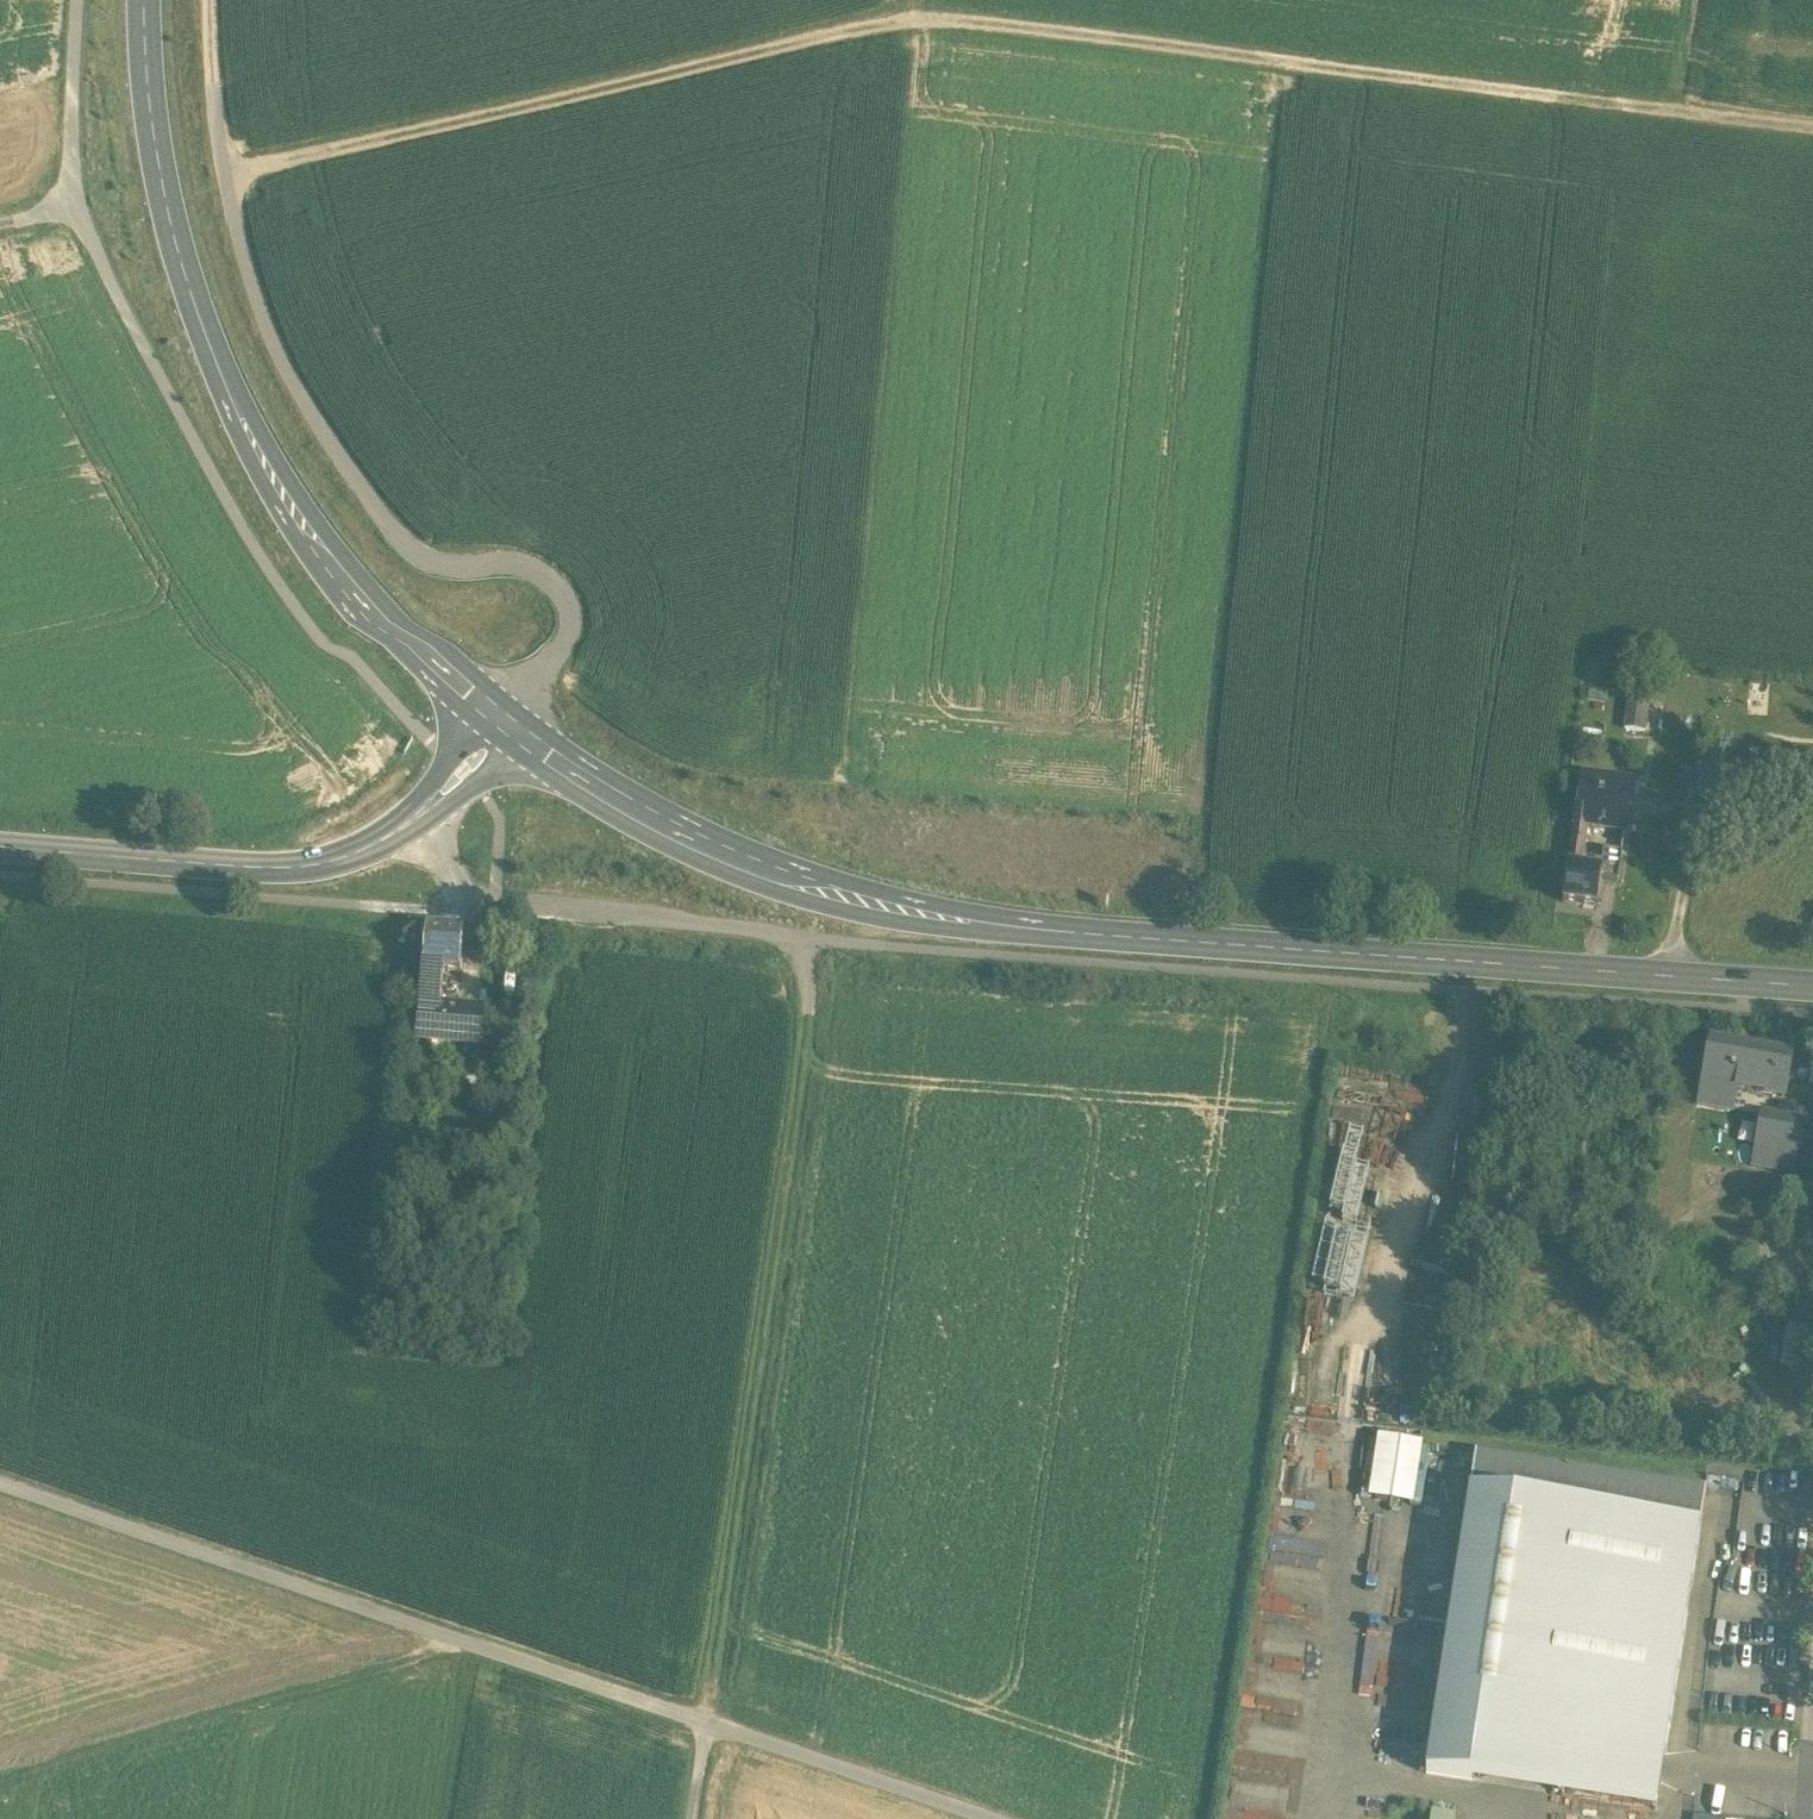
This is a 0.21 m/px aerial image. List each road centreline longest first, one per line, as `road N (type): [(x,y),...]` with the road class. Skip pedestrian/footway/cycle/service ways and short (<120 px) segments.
road 1 (track): [(222,172),(919,25),(987,26),(1812,142)]
road 2 (secondary): [(1812,1006),(1037,947),(897,927),(789,900),(703,861),(506,749)]
road 3 (track): [(213,0),(222,172),(286,370),(408,544),(448,564),(505,561),(541,577),(564,608),(565,655),(506,749)]
road 4 (track): [(466,791),(348,671),(257,554),(101,267),(77,210),(71,123),(77,0)]
road 5 (secondary): [(506,749),(326,560),(238,414),(173,230),(152,118),(144,0)]
road 6 (track): [(796,955),(814,1028),(735,1673),(710,1735)]
road 7 (track): [(710,1735),(0,1499)]
road 8 (tertiary): [(506,749),(415,838),(342,882),(222,890),(0,872)]
road 9 (track): [(448,1652),(0,1797)]
road 10 (track): [(963,1818),(710,1735)]
road 11 (track): [(1669,995),(1697,858),(1812,819)]
road 12 (track): [(1691,127),(1709,0)]

